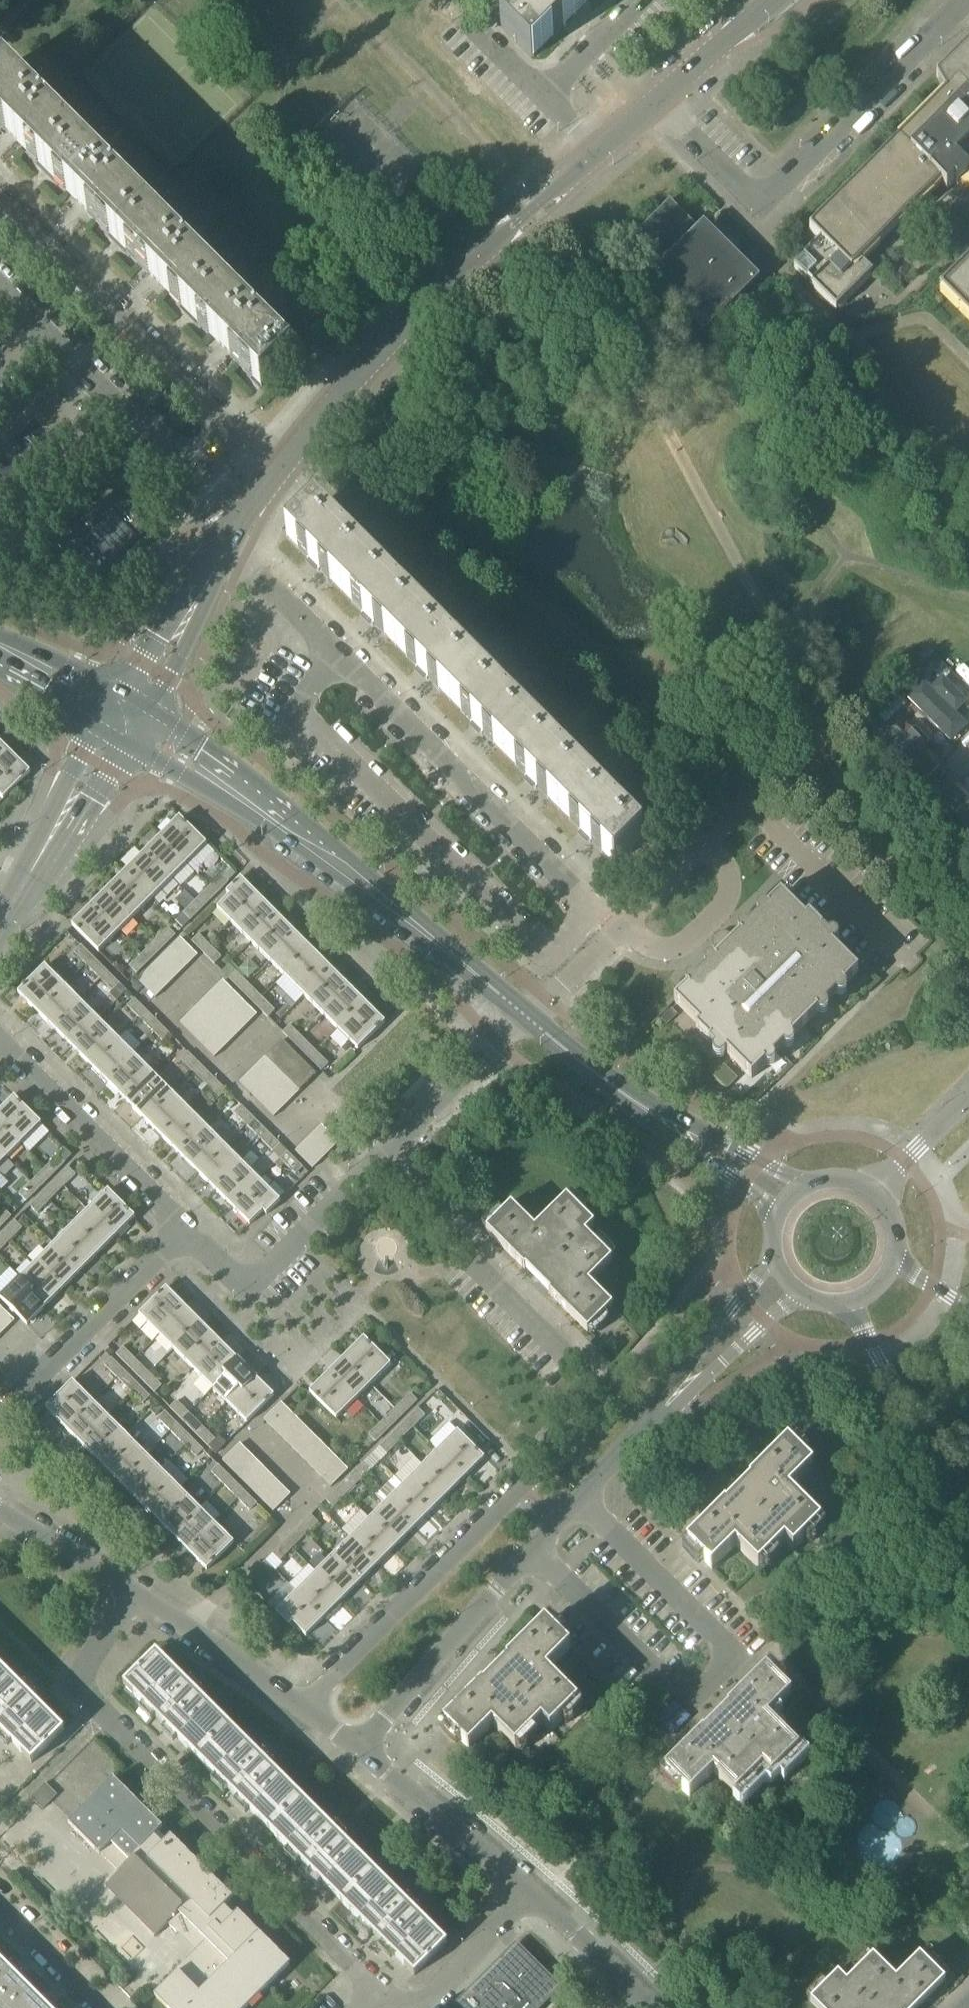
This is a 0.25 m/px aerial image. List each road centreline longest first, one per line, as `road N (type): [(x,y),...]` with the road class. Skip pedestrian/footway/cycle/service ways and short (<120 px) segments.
road 1 (residential): [(303,1706),(608,1395),(376,1162)]
road 2 (residential): [(524,1017),(746,801),(907,963)]
road 3 (residential): [(376,1992),(103,1714),(87,1686),(137,1597)]
road 4 (residential): [(530,1554),(690,1704),(738,1655),(578,1501)]
road 5 (tertiary): [(524,1017),(233,784),(123,719)]
road 6 (residential): [(598,154),(405,326),(279,471)]
road 7 (residential): [(656,102),(751,190),(775,188),(965,0)]
road 8 (residential): [(225,419),(0,189)]
road 9 (residential): [(0,290),(166,453),(186,455),(225,419)]
road 10 (residential): [(187,1232),(0,1038)]
road 11 (residential): [(0,1419),(187,1232)]
road 12 (residential): [(376,1162),(260,1282),(237,1283),(187,1232)]
road 13 (residential): [(359,1749),(530,1554)]
road 14 (residential): [(7,918),(123,719)]
road 15 (residential): [(295,712),(333,652),(261,575),(220,548)]
road 16 (residential): [(529,1894),(359,1749)]
road 17 (residential): [(524,1017),(376,1162)]
road 18 (tertiary): [(845,1302),(886,1379),(968,1462)]
road 19 (residential): [(773,1255),(652,1418)]
road 20 (residential): [(303,1706),(137,1597)]
road 21 (residential): [(220,548),(123,719)]
road 22 (residential): [(652,1418),(796,1291)]
road 23 (tertiary): [(805,1185),(635,1103)]
road 24 (tertiary): [(635,1103),(775,1219)]
road 25 (residential): [(413,2007),(529,1894)]
road 26 (residential): [(137,1597),(0,1512)]
road 27 (residential): [(773,0),(656,102)]
road 28 (residential): [(105,2007),(0,1902)]
road 29 (tertiary): [(635,1103),(524,1017)]
road 30 (residential): [(545,98),(645,0)]
road 31 (tertiary): [(123,719),(0,653)]
road 32 (residential): [(629,1991),(529,1894)]

